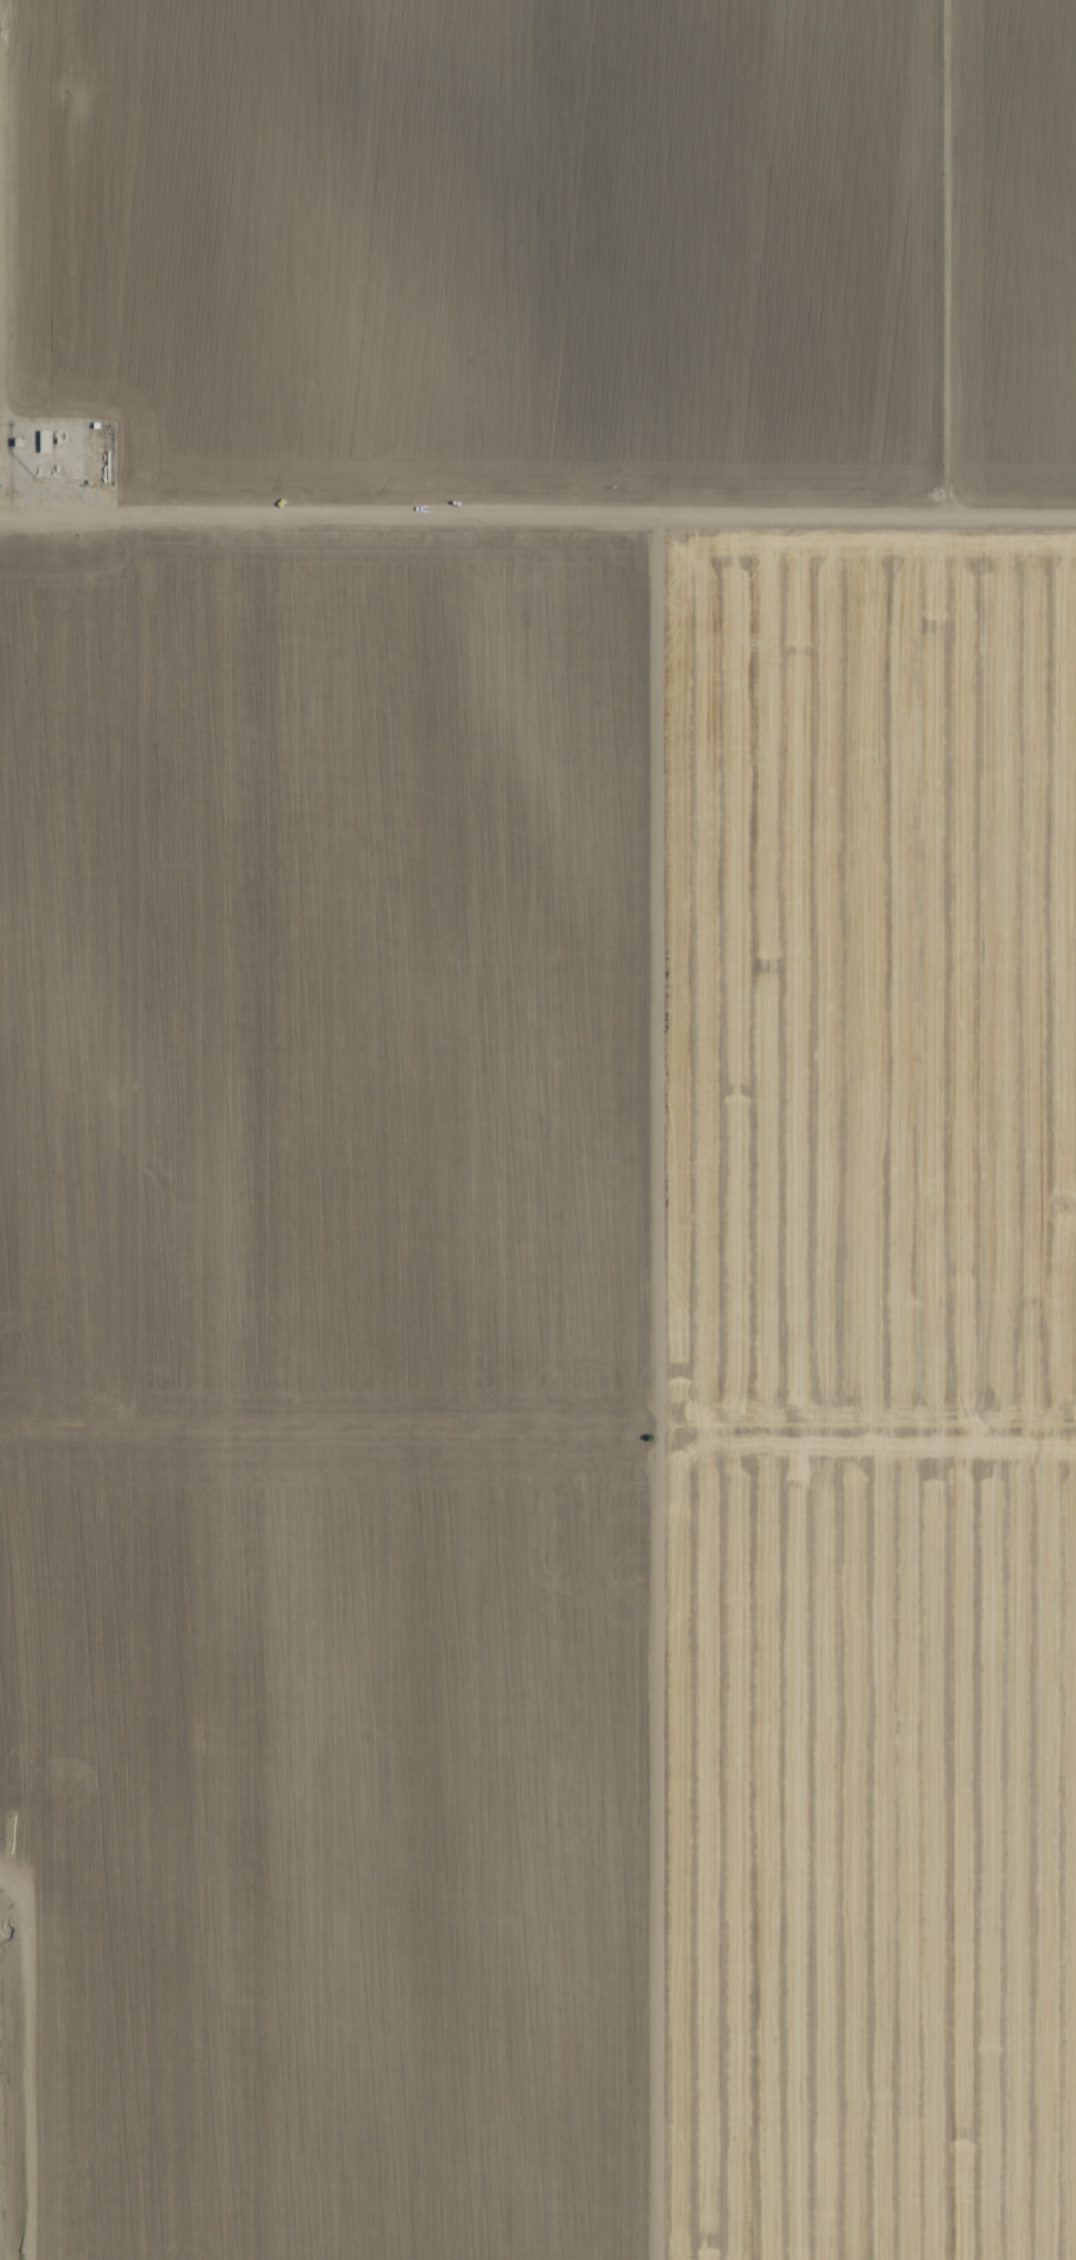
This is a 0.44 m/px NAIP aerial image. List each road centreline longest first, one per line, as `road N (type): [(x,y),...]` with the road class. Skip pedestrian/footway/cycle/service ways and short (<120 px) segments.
road 1 (residential): [(1075,503),(0,497)]

